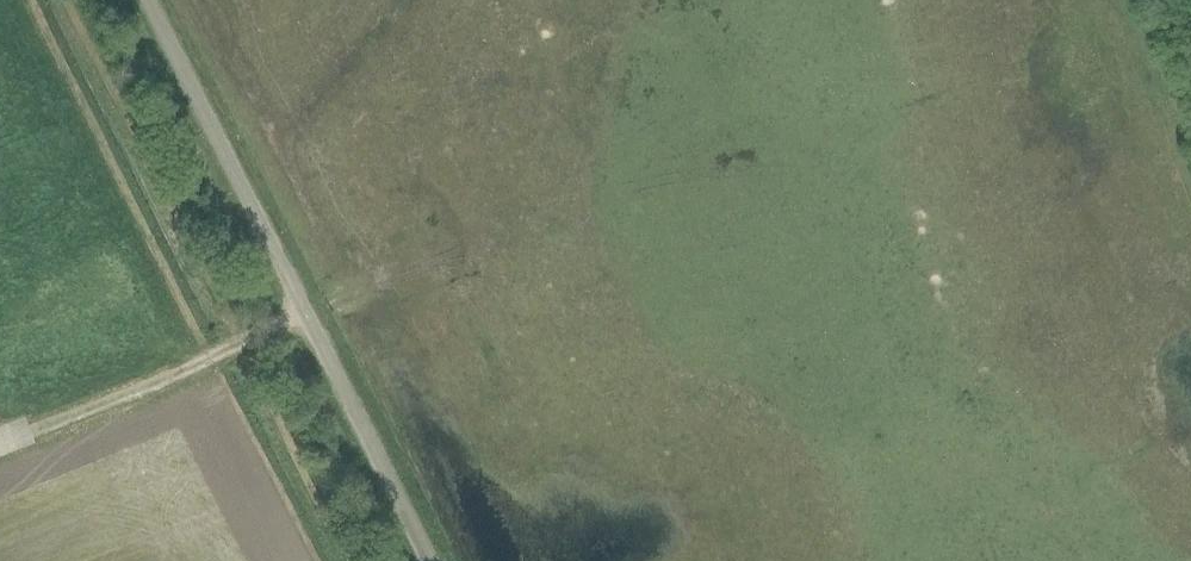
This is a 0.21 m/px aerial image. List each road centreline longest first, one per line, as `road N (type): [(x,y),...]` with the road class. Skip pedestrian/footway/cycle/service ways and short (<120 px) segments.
road 1 (unclassified): [(431,560),(148,0)]
road 2 (track): [(308,317),(0,444)]

